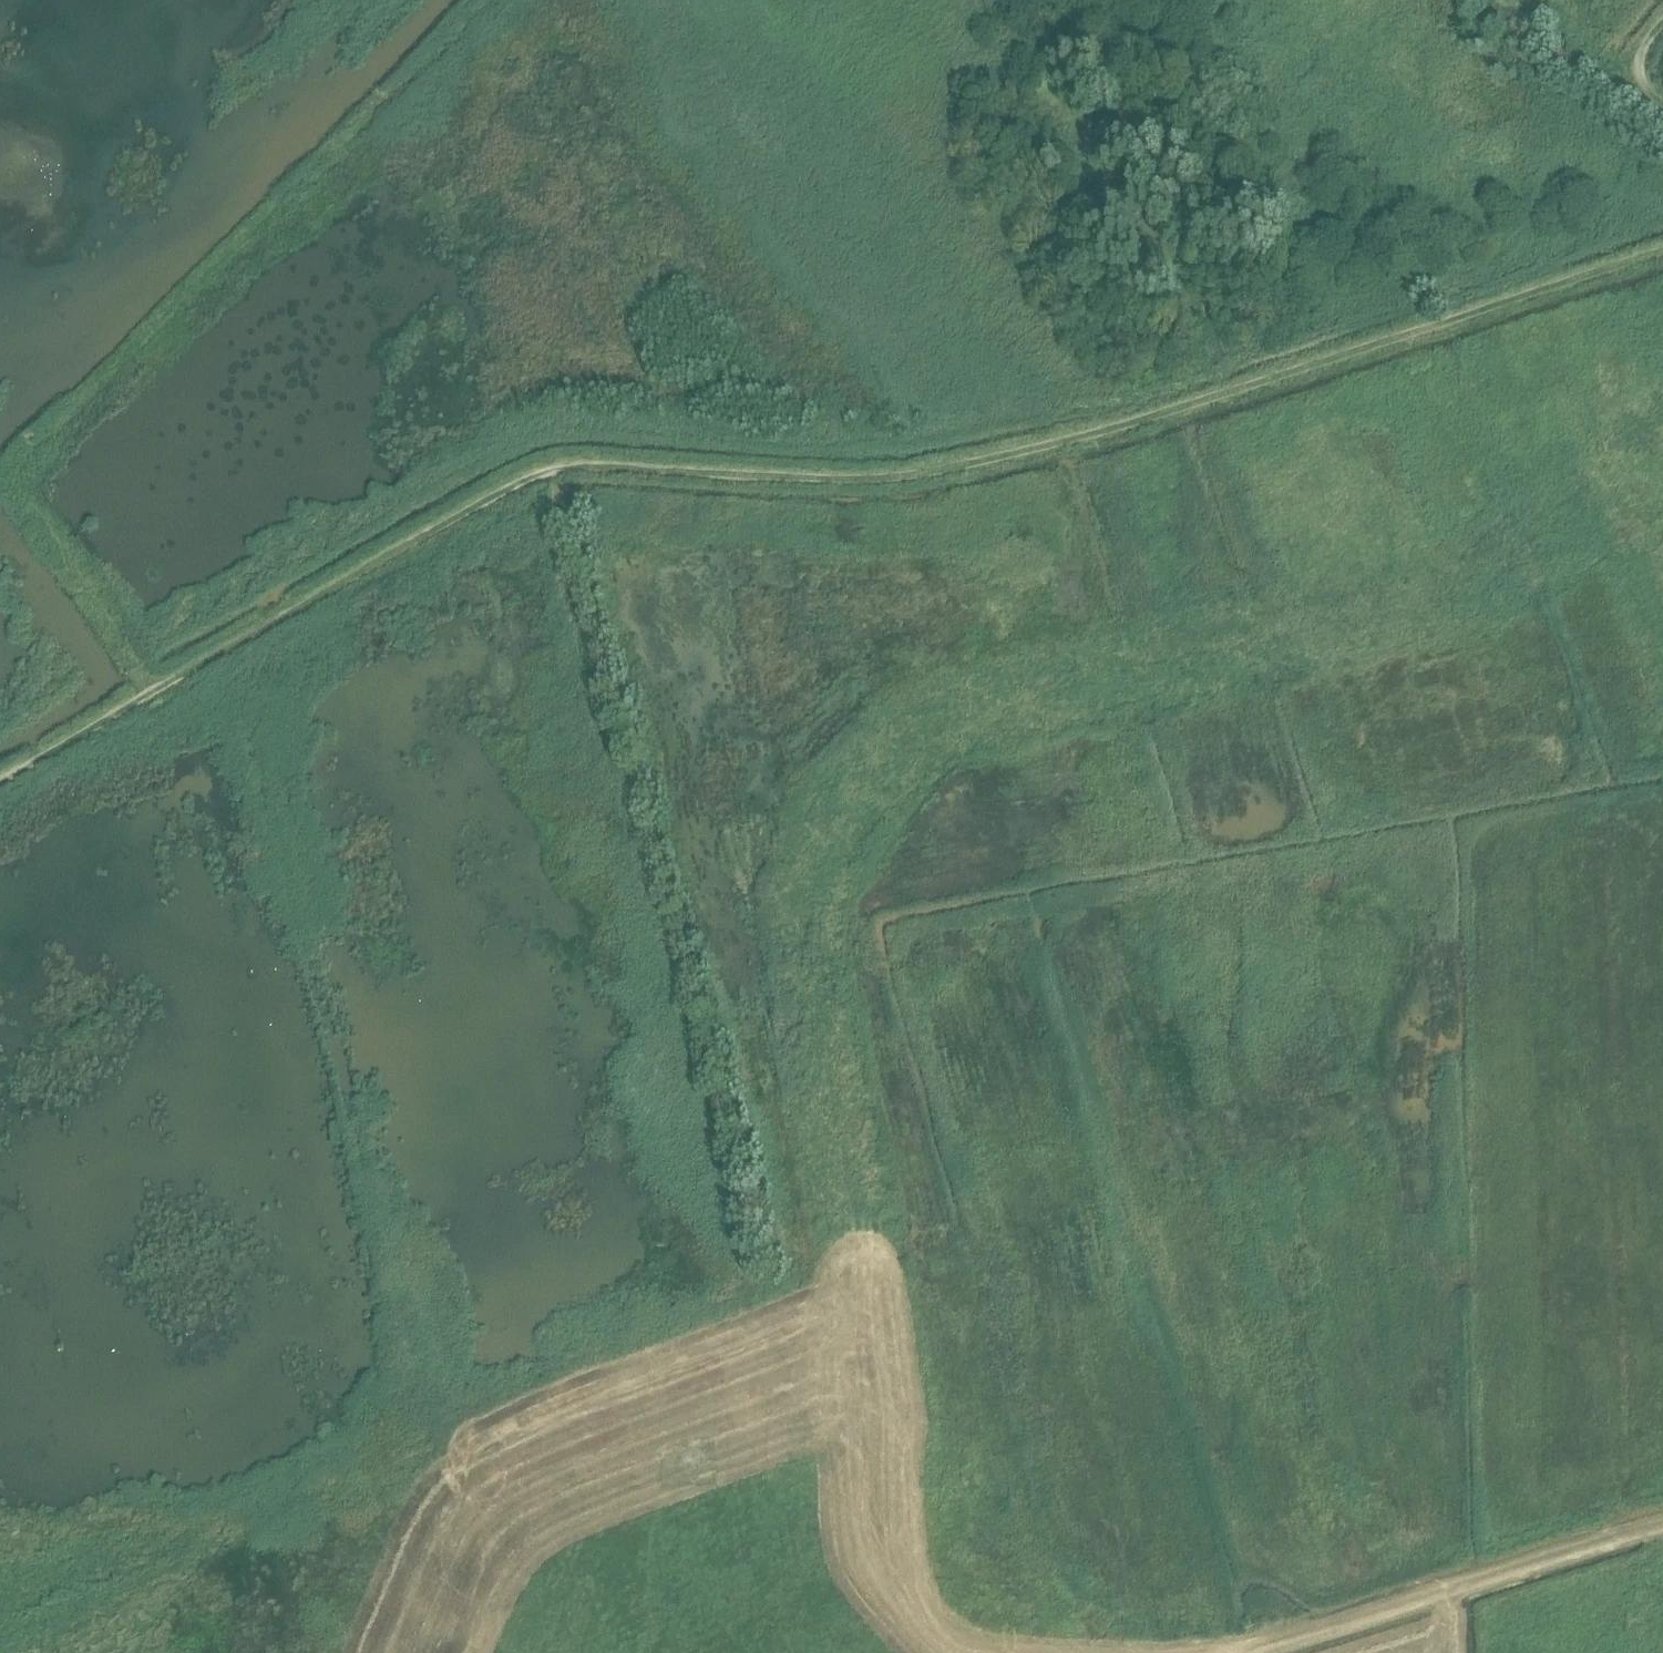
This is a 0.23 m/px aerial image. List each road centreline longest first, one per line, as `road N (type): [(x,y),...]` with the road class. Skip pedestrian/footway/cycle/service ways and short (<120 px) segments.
road 1 (track): [(0,779),(513,480),(555,468),(890,473),(1015,454),(1264,386),(1662,250)]
road 2 (track): [(1257,1652),(1662,1527)]

